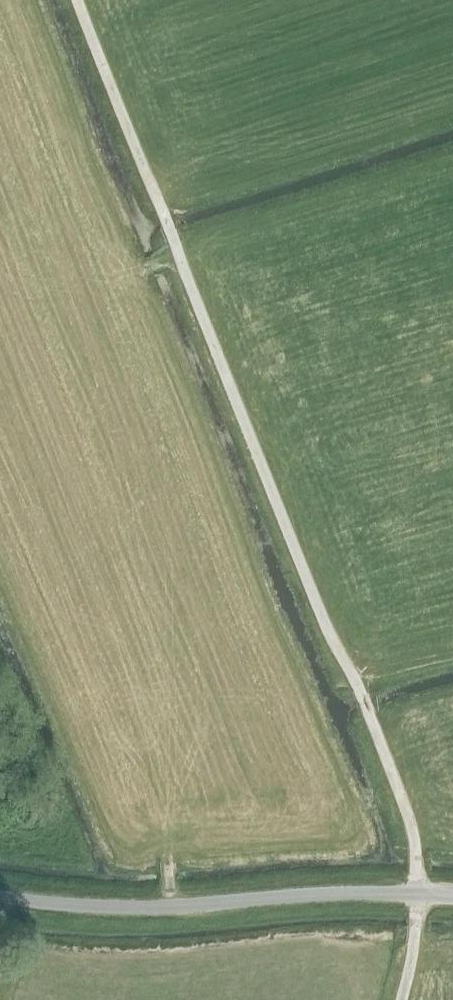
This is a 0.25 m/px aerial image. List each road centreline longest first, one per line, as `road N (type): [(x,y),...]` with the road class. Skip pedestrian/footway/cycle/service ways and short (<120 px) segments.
road 1 (track): [(400,999),(416,893),(406,809),(79,0)]
road 2 (unclassified): [(452,895),(353,893),(149,908),(0,897)]

